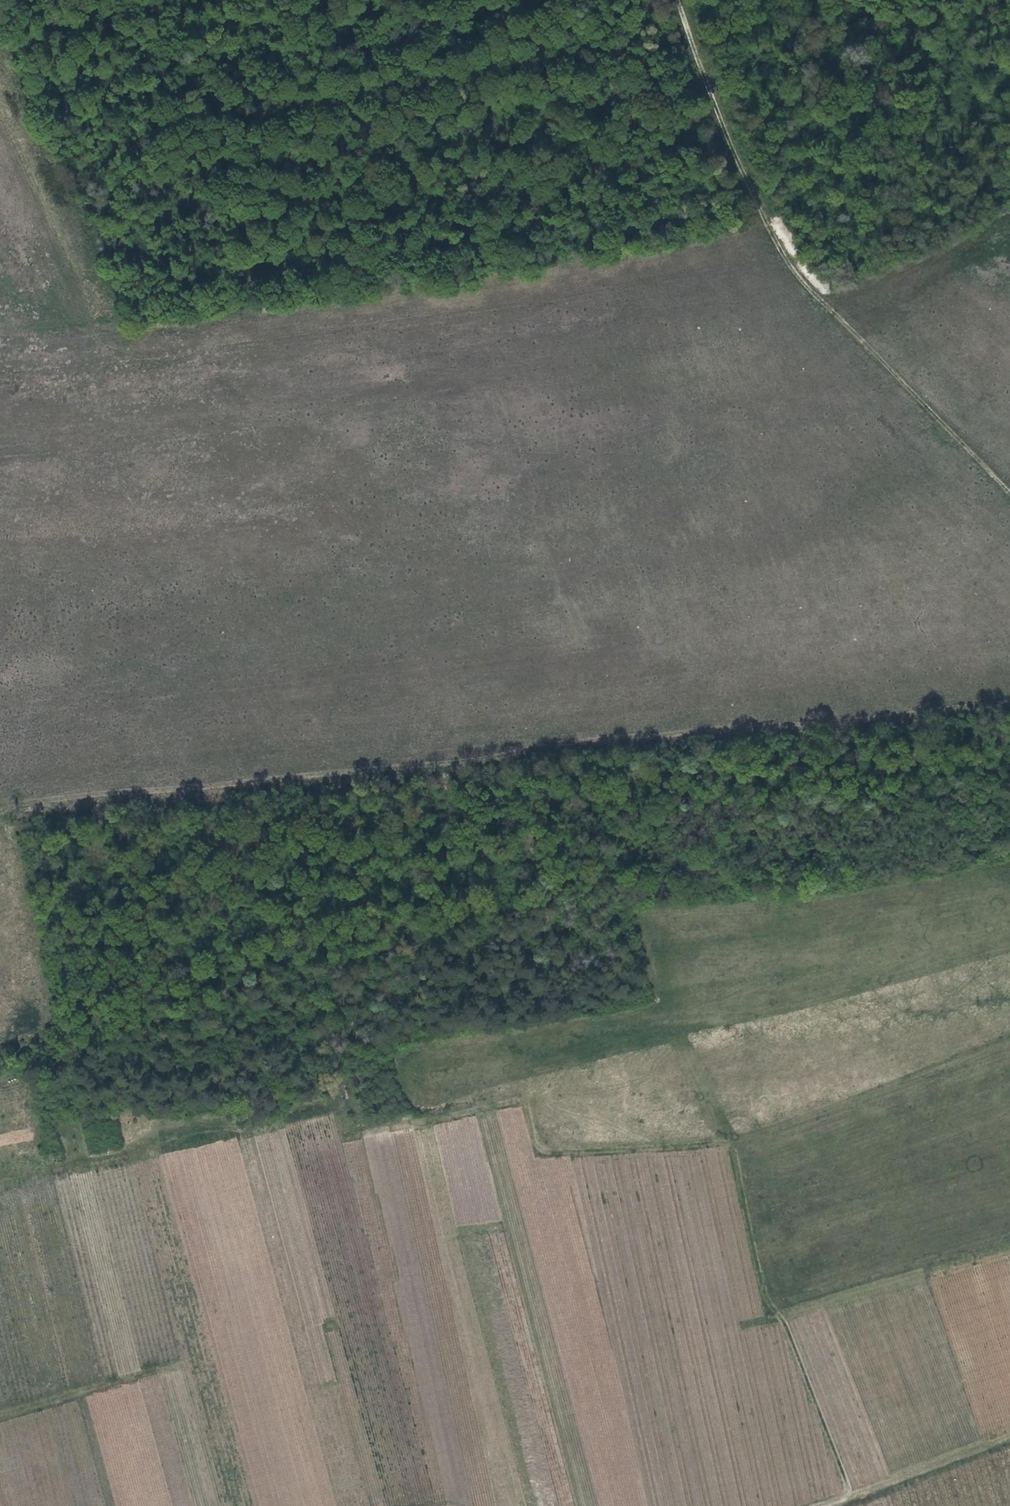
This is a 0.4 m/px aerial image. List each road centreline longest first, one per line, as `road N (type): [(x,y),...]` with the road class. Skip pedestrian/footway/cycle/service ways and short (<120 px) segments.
road 1 (track): [(1009,708),(27,816)]
road 2 (track): [(685,0),(790,265),(1009,494)]
road 3 (track): [(1009,1441),(844,1505)]

